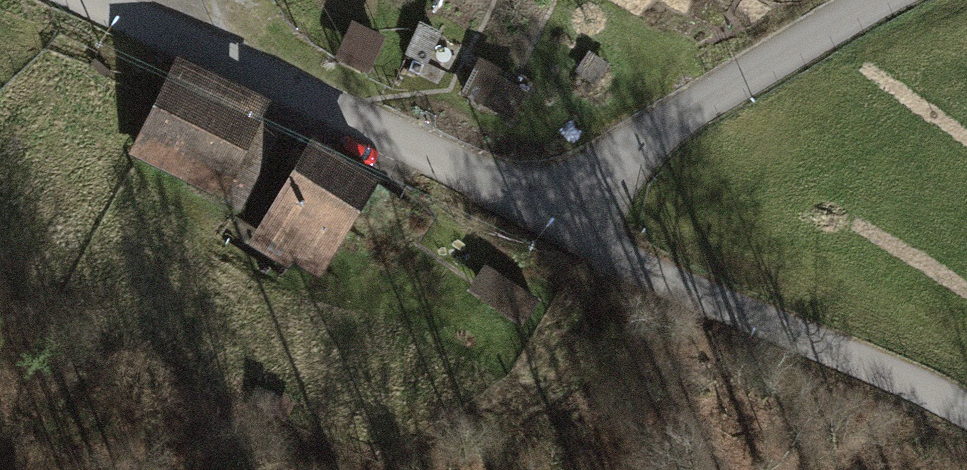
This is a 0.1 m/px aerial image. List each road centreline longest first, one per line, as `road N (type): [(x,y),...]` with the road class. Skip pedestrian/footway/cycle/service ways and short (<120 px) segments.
road 1 (residential): [(87,0),(561,230)]
road 2 (residential): [(561,230),(966,418)]
road 3 (residential): [(878,0),(740,77),(599,174),(561,230)]

